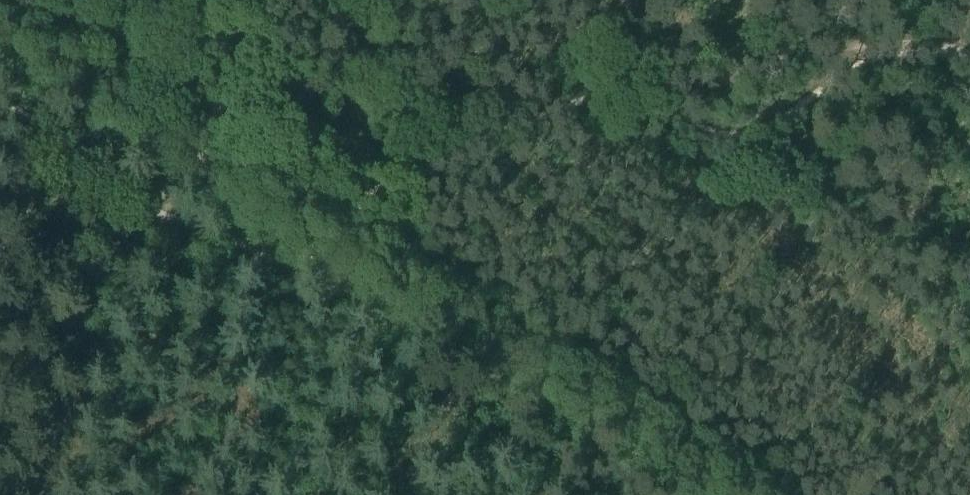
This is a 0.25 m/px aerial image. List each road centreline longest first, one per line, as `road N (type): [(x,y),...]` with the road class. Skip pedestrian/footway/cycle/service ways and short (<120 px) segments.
road 1 (track): [(736,494),(194,151)]
road 2 (track): [(194,151),(156,212),(15,494)]
road 3 (track): [(194,151),(0,28)]

